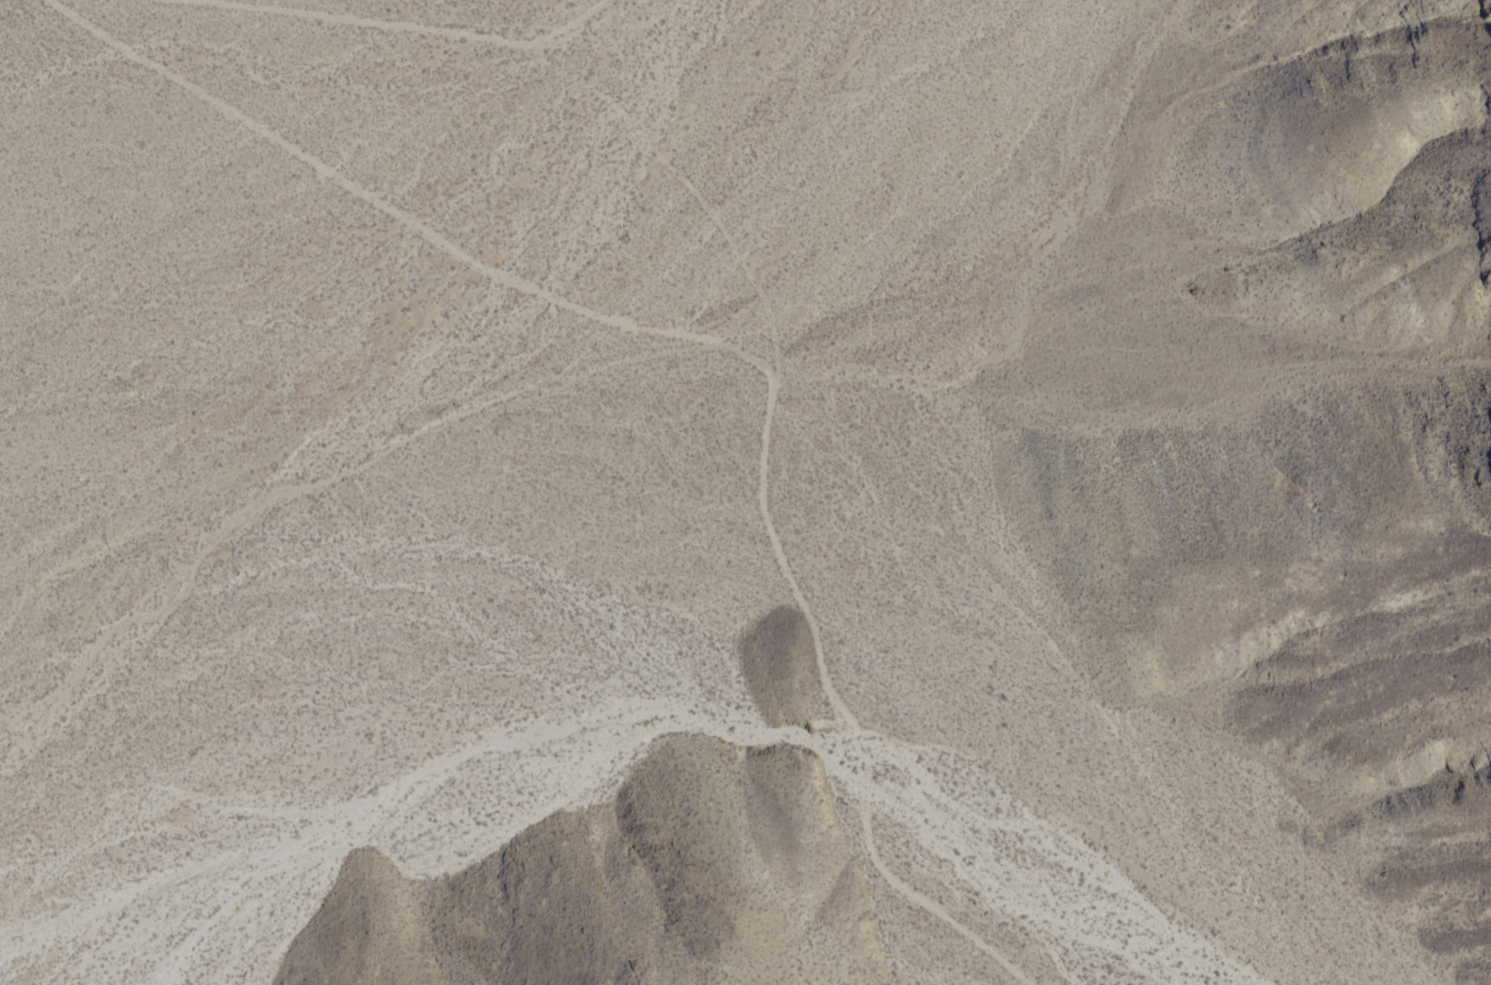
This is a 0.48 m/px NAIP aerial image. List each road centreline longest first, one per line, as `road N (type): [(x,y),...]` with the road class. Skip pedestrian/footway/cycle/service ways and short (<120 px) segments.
road 1 (track): [(157,0),(535,50),(620,0)]

